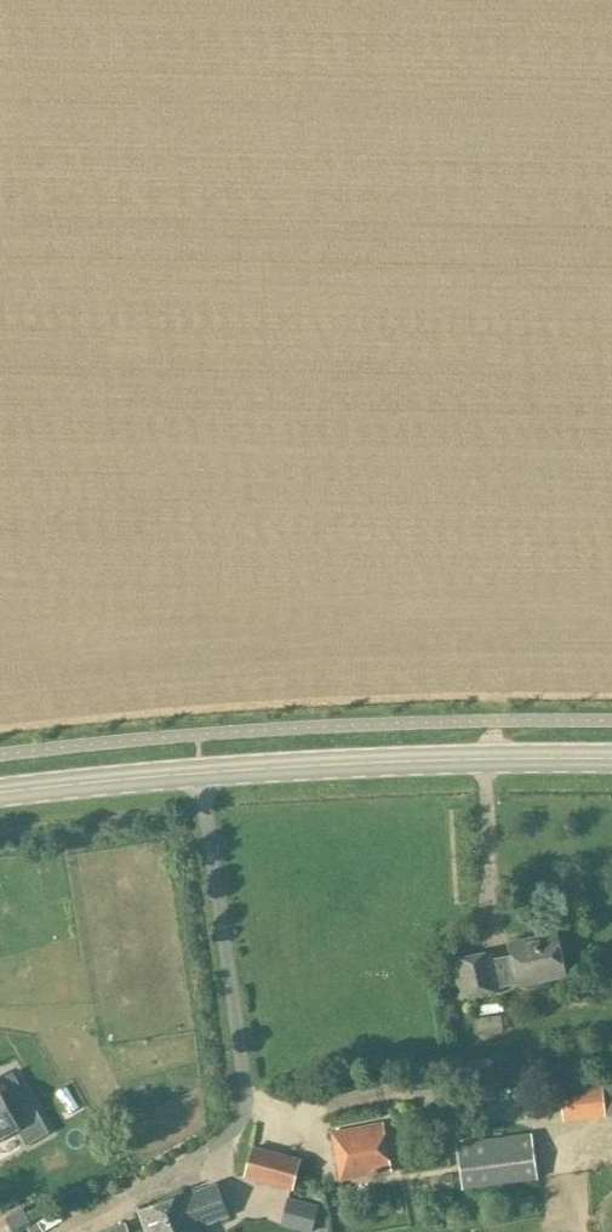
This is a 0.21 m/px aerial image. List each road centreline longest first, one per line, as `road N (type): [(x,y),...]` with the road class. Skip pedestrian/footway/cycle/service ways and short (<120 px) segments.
road 1 (secondary): [(0,792),(341,763),(611,759)]

